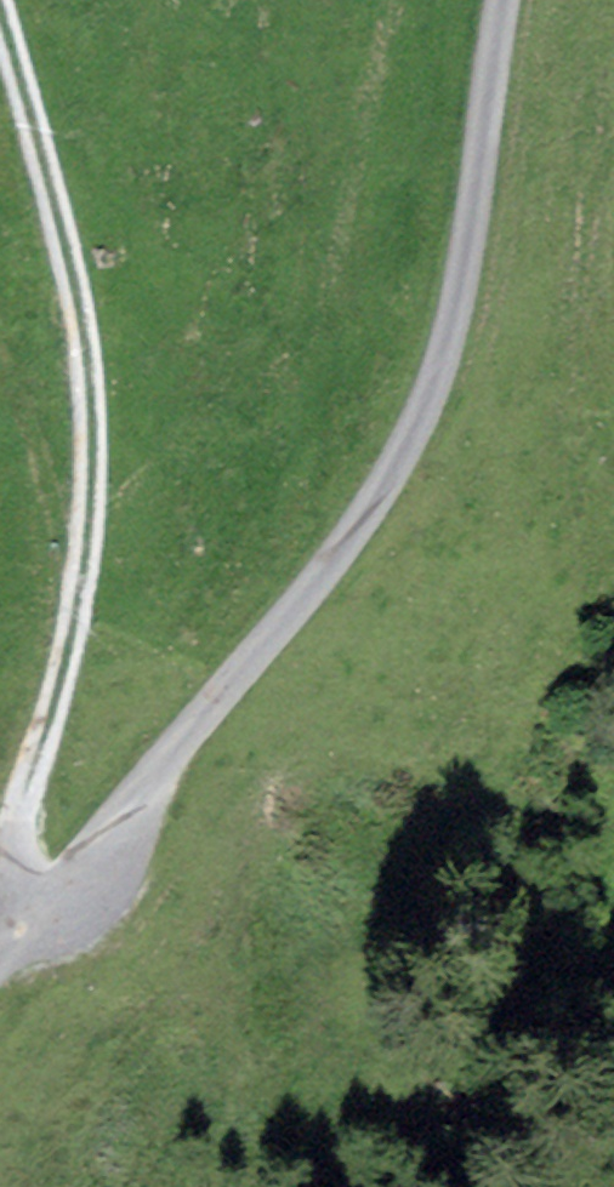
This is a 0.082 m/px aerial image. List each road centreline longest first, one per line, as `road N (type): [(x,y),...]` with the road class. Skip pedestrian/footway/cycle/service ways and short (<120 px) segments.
road 1 (unclassified): [(0,963),(348,546),(410,453),(445,368),(464,287),(507,0)]
road 2 (track): [(0,5),(80,292),(99,495),(77,654),(24,828),(23,935)]

